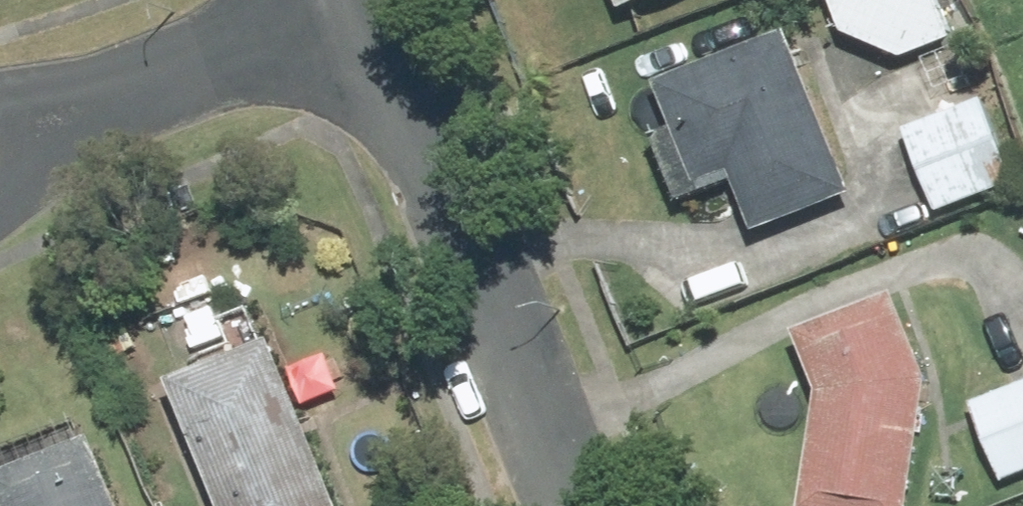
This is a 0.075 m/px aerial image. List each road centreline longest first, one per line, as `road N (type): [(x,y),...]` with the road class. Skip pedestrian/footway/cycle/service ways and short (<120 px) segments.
road 1 (residential): [(571,505),(368,0)]
road 2 (residential): [(129,82),(345,0)]
road 3 (residential): [(0,212),(129,82)]
road 4 (residential): [(129,82),(0,95)]

